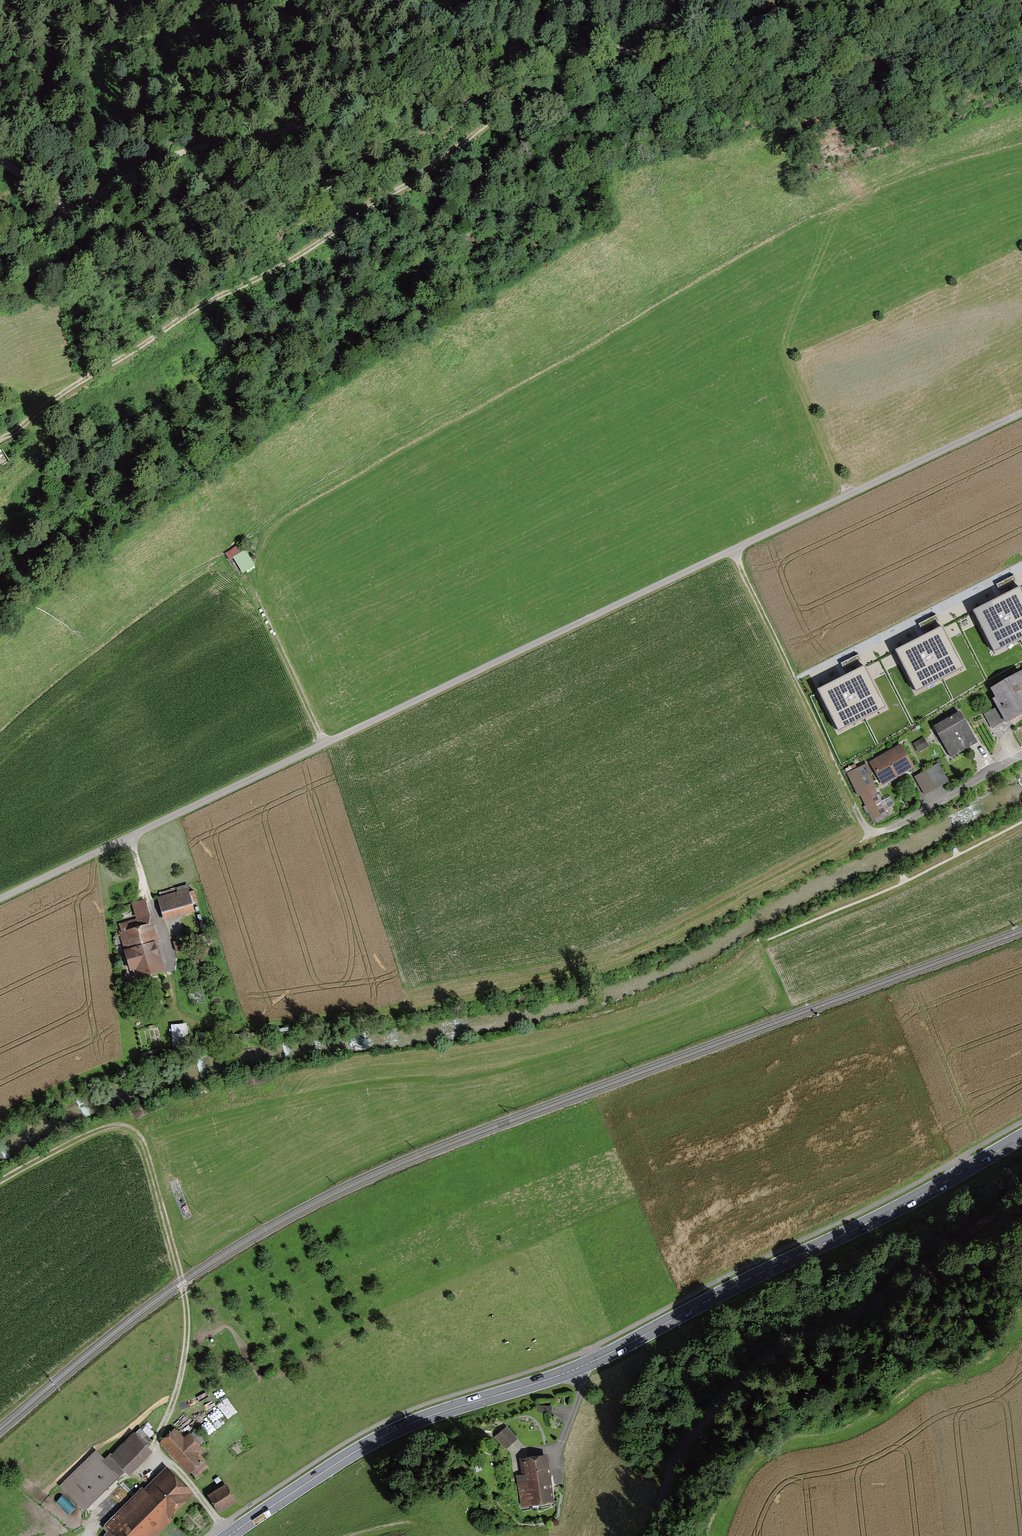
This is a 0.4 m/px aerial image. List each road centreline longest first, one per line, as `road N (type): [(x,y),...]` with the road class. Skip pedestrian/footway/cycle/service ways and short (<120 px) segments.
road 1 (track): [(734,552),(872,842),(615,969),(540,993),(231,1035),(197,1026)]
road 2 (primary): [(233,1535),(380,1440),(613,1355),(1021,1141)]
road 3 (track): [(493,0),(623,50),(496,118),(421,177),(288,262),(194,310),(0,439)]
road 4 (track): [(825,0),(688,46),(489,57),(332,121),(183,154),(0,243)]
road 5 (track): [(649,1535),(679,1452),(753,1376),(1021,1202)]
road 6 (track): [(0,1183),(115,1127),(137,1130),(188,1315),(185,1373),(159,1438),(161,1455)]
road 7 (track): [(0,7),(74,60),(101,69),(149,56),(244,0)]
road 8 (track): [(92,1535),(161,1455),(231,1535)]
road 9 (track): [(197,1026),(176,1008),(130,840)]
road 10 (track): [(240,566),(325,747)]
road 11 (residential): [(1021,761),(872,842)]
road 12 (track): [(794,366),(850,497)]

